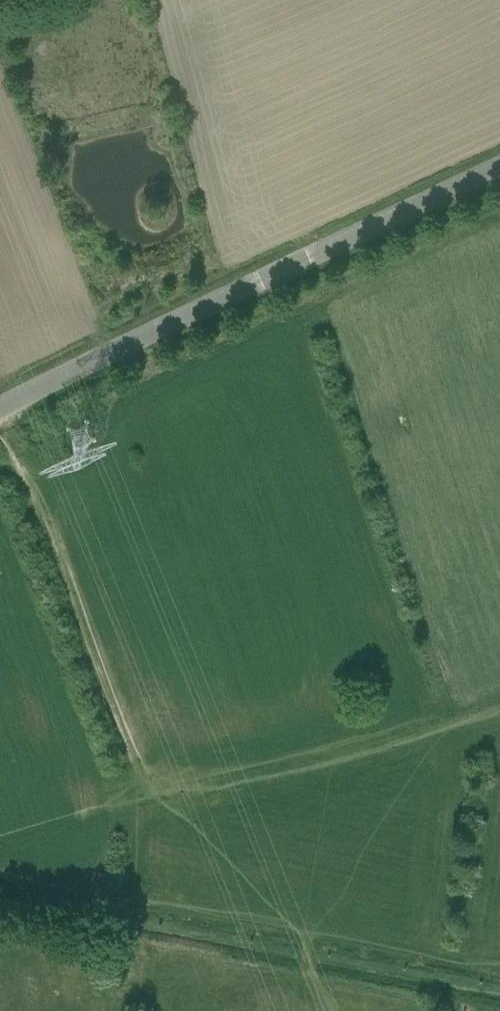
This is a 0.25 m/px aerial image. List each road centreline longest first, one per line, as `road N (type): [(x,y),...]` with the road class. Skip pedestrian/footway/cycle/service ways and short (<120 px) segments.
road 1 (tertiary): [(0,413),(499,162)]

